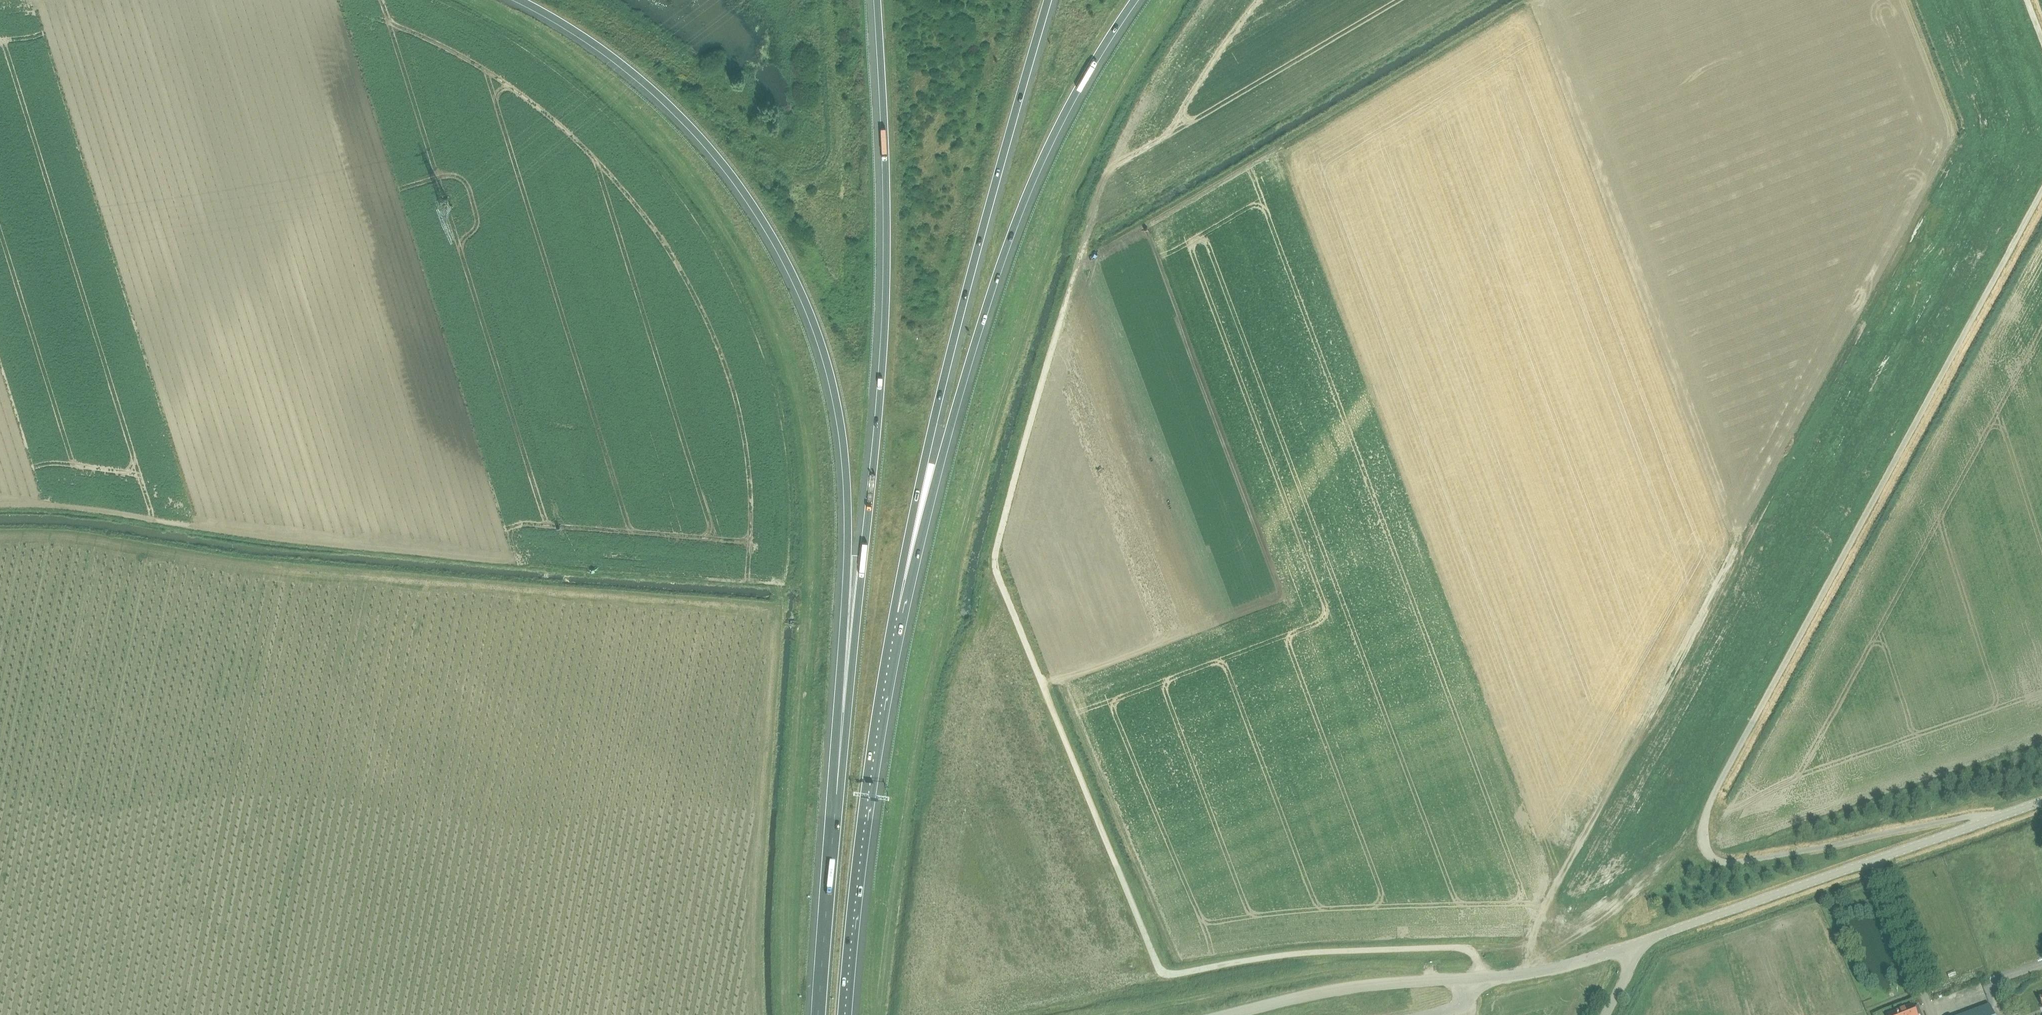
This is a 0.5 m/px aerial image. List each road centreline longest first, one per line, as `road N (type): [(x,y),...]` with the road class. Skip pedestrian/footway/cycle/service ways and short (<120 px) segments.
road 1 (unclassified): [(1477,980),(1470,949),(1297,956),(1171,978),(1156,966),(997,572),(998,543),(1090,227)]
road 2 (motorway): [(521,0),(614,57),(687,123),(748,198),(802,294),(832,383),(846,467),(842,729)]
road 3 (motorway): [(877,0),(886,319),(842,729)]
road 4 (motorway): [(898,612),(1018,216),(1057,127),(1134,0)]
road 5 (motorway): [(898,612),(945,375),(1048,0)]
road 6 (tertiary): [(1633,947),(2041,801)]
road 7 (motorway): [(846,1014),(898,612)]
road 8 (track): [(1651,715),(1530,938),(1515,949),(1470,949)]
road 9 (motorway): [(842,729),(818,1014)]
road 10 (tertiary): [(1239,1014),(1334,992),(1477,980)]
road 11 (tertiary): [(1477,980),(1561,969),(1633,947)]

